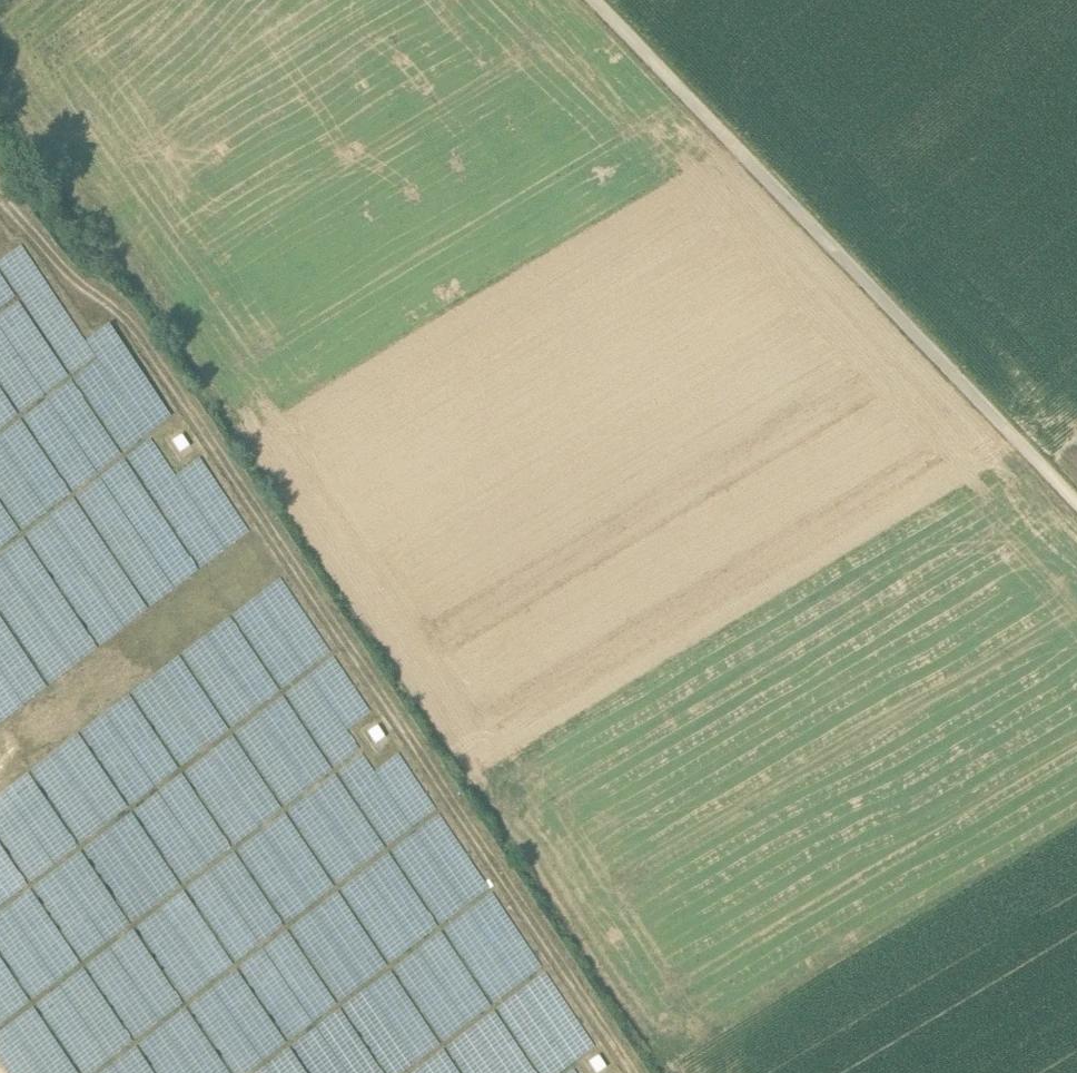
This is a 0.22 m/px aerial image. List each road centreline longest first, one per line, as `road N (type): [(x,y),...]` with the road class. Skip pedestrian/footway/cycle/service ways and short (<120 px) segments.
road 1 (track): [(1076,546),(554,0)]

